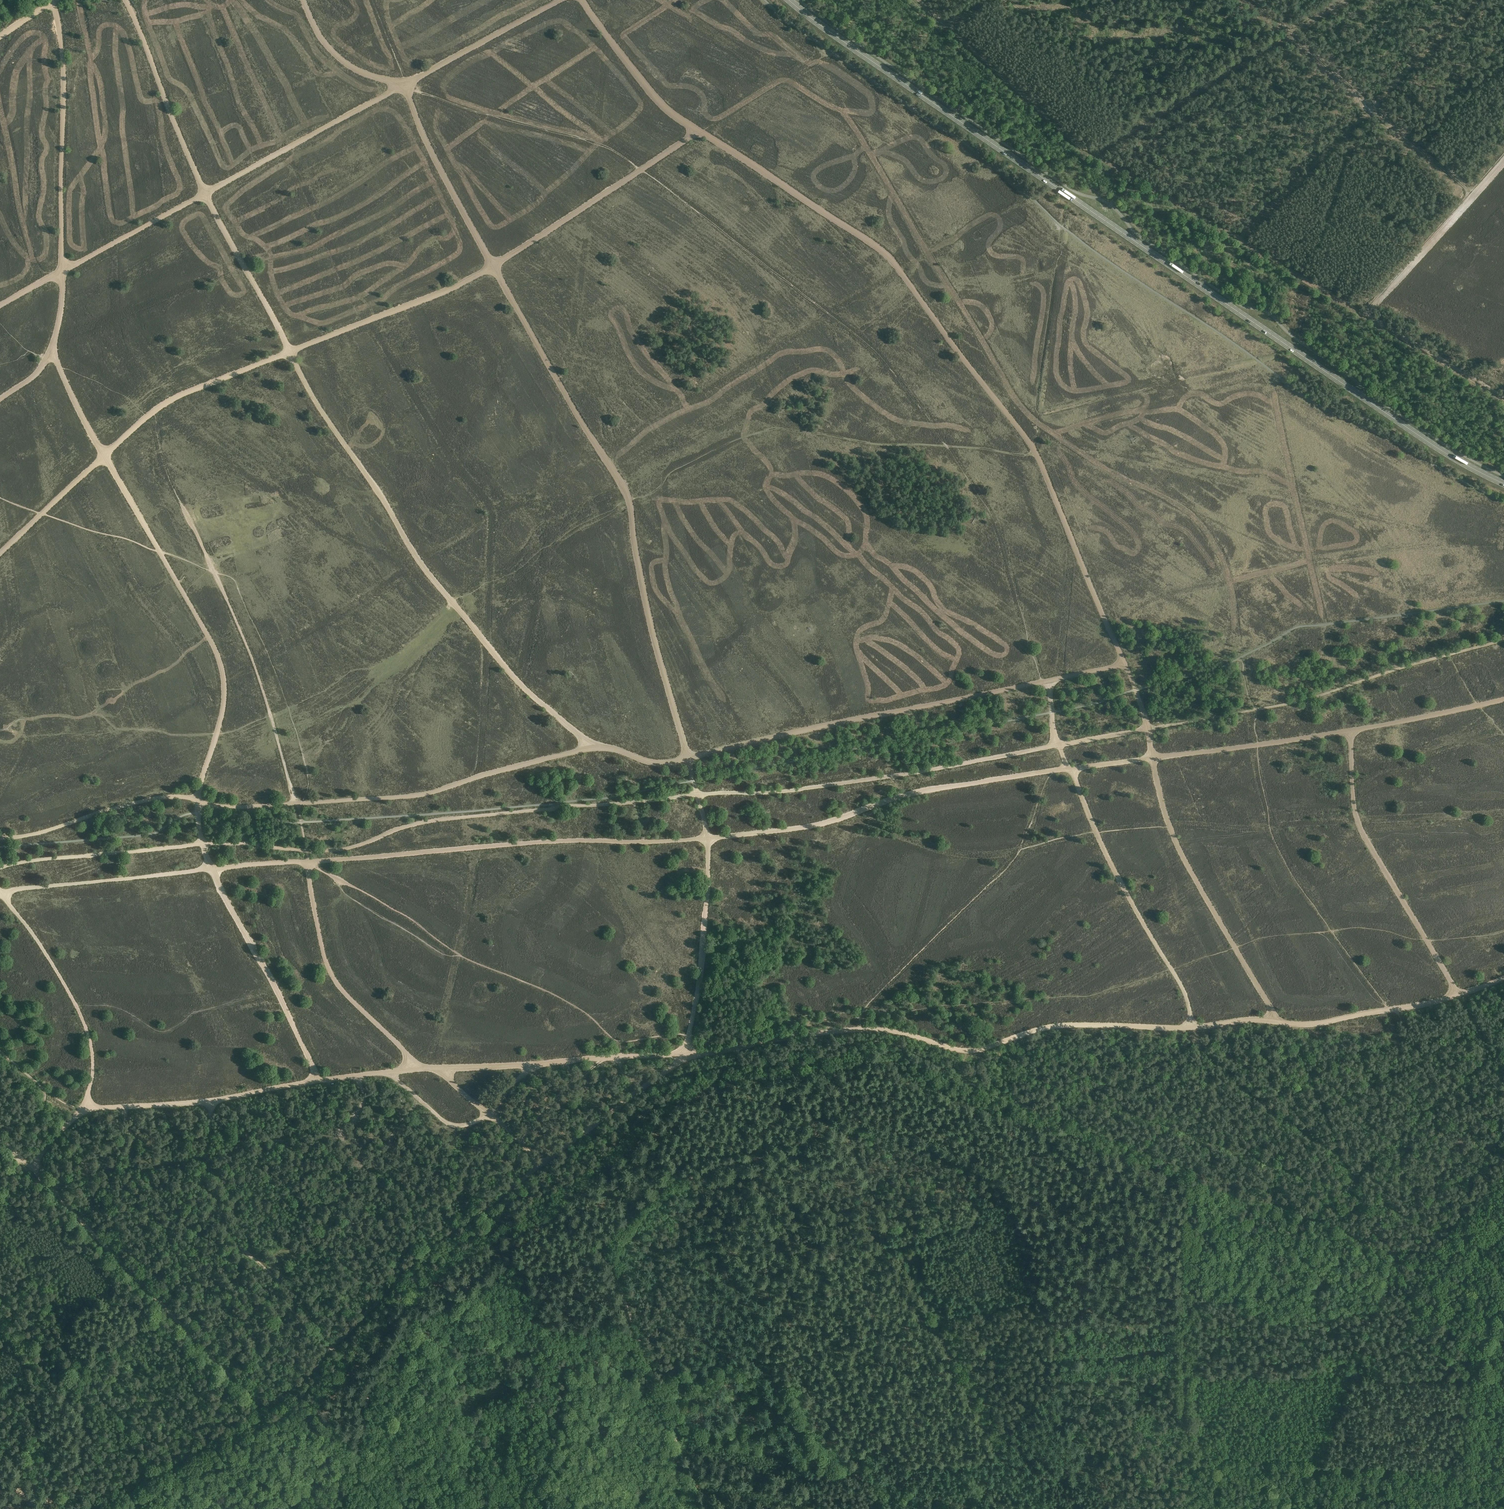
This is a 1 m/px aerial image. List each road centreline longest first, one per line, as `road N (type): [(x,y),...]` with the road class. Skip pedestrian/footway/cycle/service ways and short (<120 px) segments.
road 1 (track): [(1035,451),(892,257),(699,131),(492,266),(629,499),(654,634),(708,837),(812,825),(953,783),(1153,757)]
road 2 (primary): [(1503,483),(1240,314),(791,0)]
road 3 (track): [(1148,729),(784,792),(422,822),(352,846),(306,850)]
road 4 (track): [(597,746),(532,696),(420,563),(290,351),(177,396),(103,456),(161,552)]
road 5 (track): [(1042,681),(1066,765),(1128,897),(1182,989),(1190,1027),(1045,1027),(973,1051),(896,1031),(814,1034)]
road 6 (track): [(492,266),(290,351),(205,193),(401,86),(429,147)]
road 7 (track): [(1190,1276),(1069,1231),(1051,1210),(1004,1193),(998,1178),(962,1159),(858,1123),(822,1125),(791,1150),(716,1181),(675,1183),(602,1243)]
road 8 (track): [(125,0),(205,193),(62,270),(63,72),(53,0)]
road 9 (track): [(825,1051),(901,1045),(1025,1105),(1387,1245)]
road 10 (track): [(688,1034),(708,837),(308,862)]
road 11 (track): [(1365,315),(1088,153),(920,0)]
road 12 (track): [(305,1374),(418,1258),(683,1058)]
road 13 (track): [(840,1087),(847,1133),(1033,1508)]
road 14 (track): [(688,758),(1125,664)]
road 15 (track): [(1185,1508),(1194,1465),(1186,1373),(1471,1377)]
road 16 (track): [(688,758),(647,761),(597,746),(407,797),(295,803)]
road 17 (track): [(29,1166),(255,1400),(273,1402),(305,1374)]
road 18 (track): [(52,1188),(266,1140),(333,1134),(375,1094),(384,1073)]
road 19 (track): [(1503,700),(1353,732),(1153,757)]
road 20 (track): [(419,1069),(77,1112)]
road 21 (track): [(565,0),(401,86),(339,59),(304,0)]
road 22 (track): [(1503,976),(1459,995),(1317,1023),(1243,1019),(1190,1027)]
road 23 (track): [(295,803),(253,661),(182,505)]
road 24 (track): [(196,799),(217,886),(320,1081)]
road 25 (track): [(308,862),(2,895)]
road 26 (track): [(306,850),(201,844),(0,868)]
road 27 (track): [(1148,729),(1035,451)]
road 28 (track): [(1194,1465),(1319,1469),(1376,1307)]
road 29 (track): [(1459,995),(1363,831),(1355,808),(1353,732)]
road 30 (track): [(43,514),(103,456),(52,349),(0,399)]
road 31 (track): [(161,552),(224,680),(221,717),(196,799)]
road 32 (track): [(419,1069),(683,1058)]
road 33 (track): [(1503,642),(1256,710)]
road 34 (track): [(173,1508),(325,1423),(373,1363)]
road 35 (track): [(577,1204),(602,1243),(675,1432)]
road 36 (track): [(1290,34),(1476,196)]
road 37 (track): [(77,1112),(93,1071),(86,1027),(2,895)]
road 38 (track): [(308,862),(335,982),(419,1069)]
road 39 (track): [(339,1341),(231,1237),(224,1178),(205,1158)]
road 40 (track): [(563,1187),(443,1257),(379,1322)]
road 41 (track): [(1097,154),(1290,34)]
road 42 (track): [(1365,315),(1503,164)]
road 43 (track): [(0,837),(41,833),(152,798),(196,799)]
road 44 (track): [(1376,1307),(1278,1321),(1189,1285)]
road 45 (track): [(800,1460),(982,1508)]
road 46 (track): [(583,0),(659,101),(699,131)]
road 47 (track): [(440,1068),(563,1187)]
road 48 (track): [(689,1072),(563,1187)]
road 49 (track): [(336,1132),(351,1217),(391,1284)]
road 50 (track): [(1503,398),(1365,315)]
road 51 (track): [(372,1372),(411,1320),(492,1280)]
road 52 (track): [(0,306),(62,270),(52,349)]
road 53 (track): [(373,1363),(350,1508)]
road 54 (track): [(1476,1371),(1429,1317),(1399,1258)]
road 55 (track): [(1170,827),(1235,948)]
road 56 (track): [(429,147),(492,266)]
road 57 (track): [(1471,1377),(1457,1508)]
road 58 (track): [(675,1432),(800,1460)]
road 59 (track): [(491,1115),(454,1125),(391,1072)]
road 60 (track): [(814,1034),(696,1056)]

